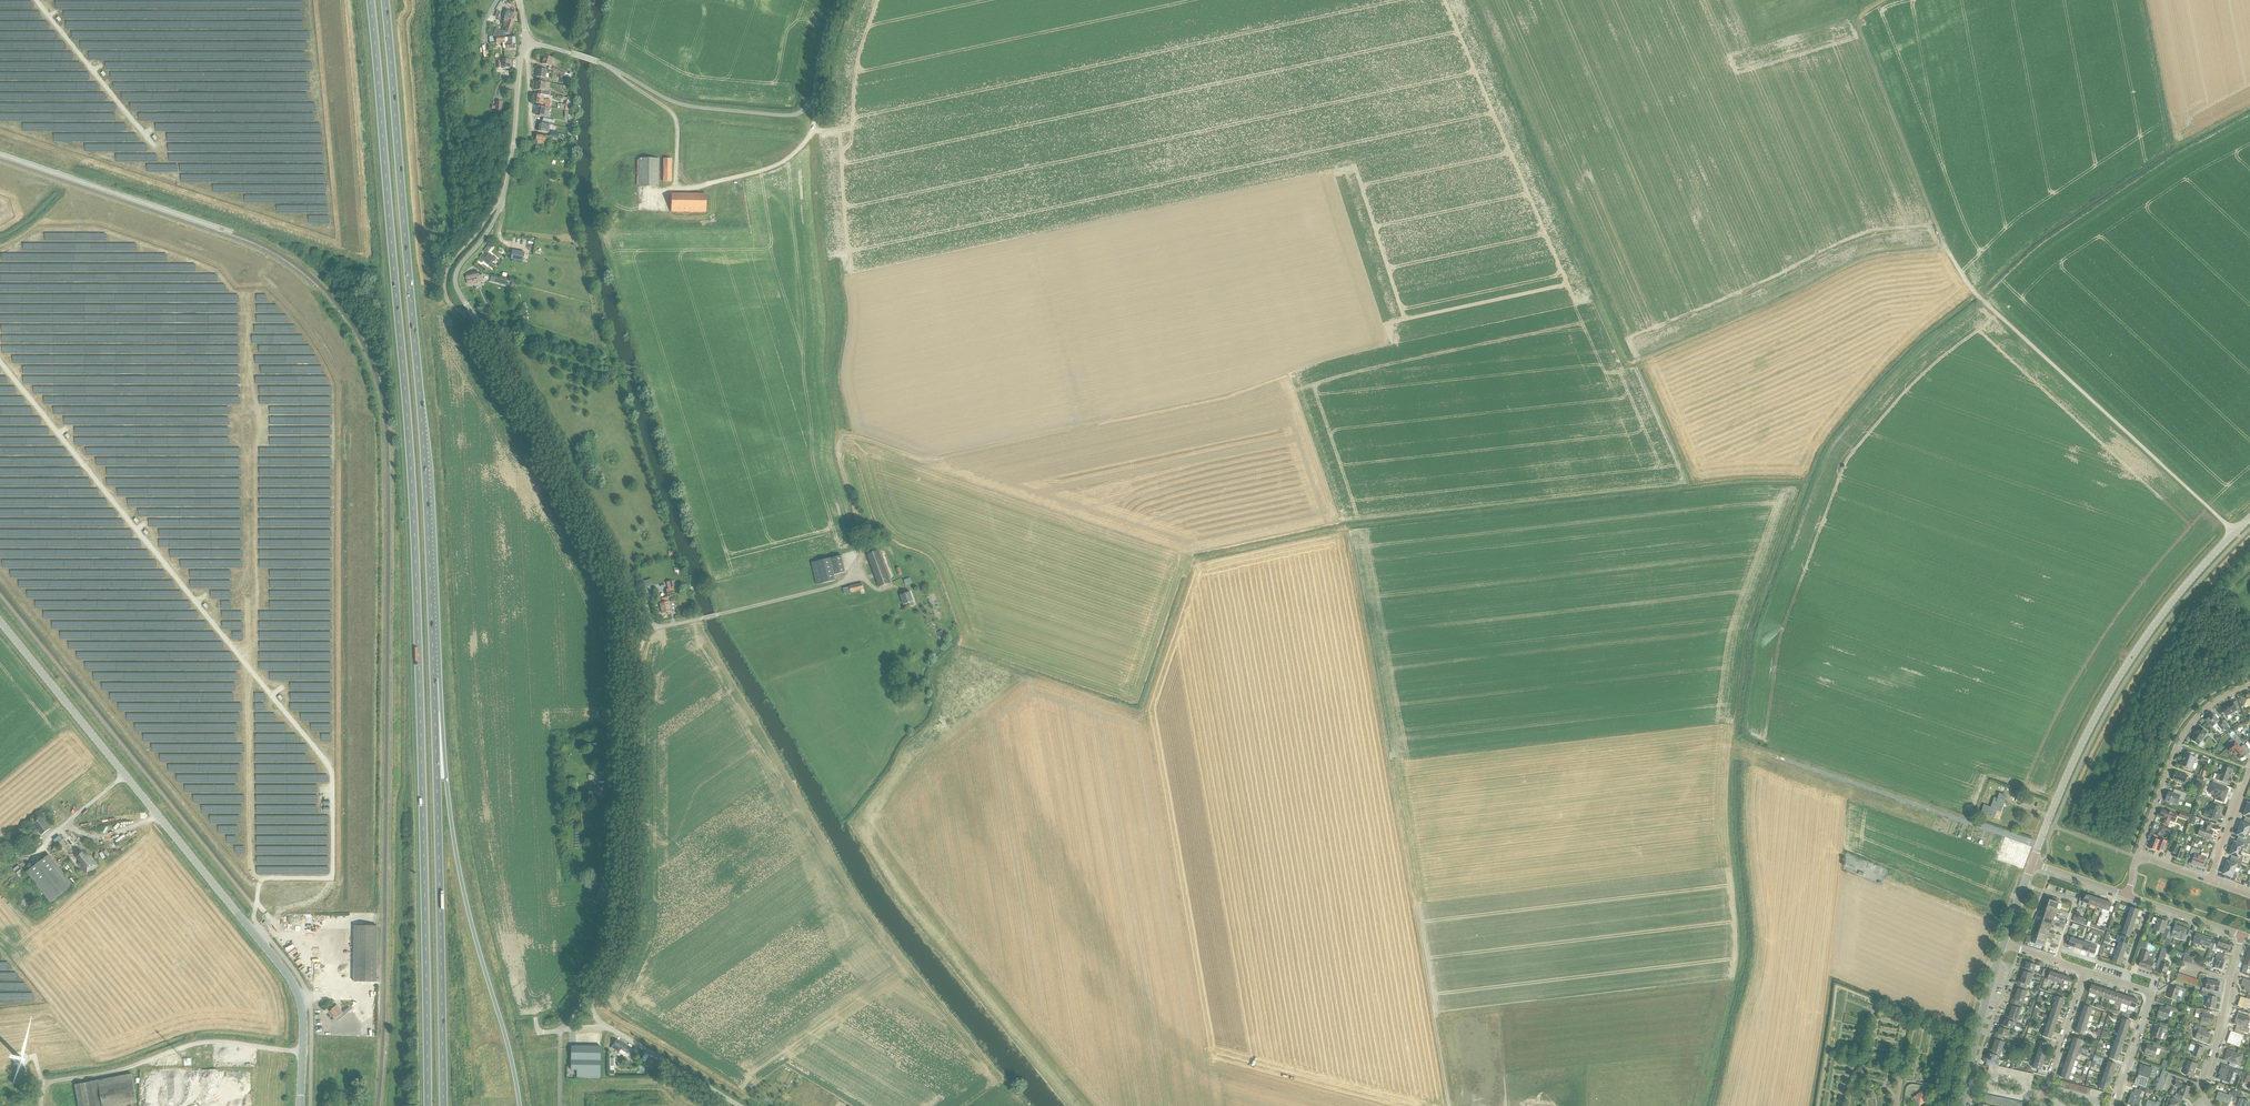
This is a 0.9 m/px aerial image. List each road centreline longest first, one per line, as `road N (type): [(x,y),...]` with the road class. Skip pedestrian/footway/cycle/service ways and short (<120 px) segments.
road 1 (trunk): [(370,0),(413,508),(428,1105)]
road 2 (trunk): [(434,678),(421,405),(385,0)]
road 3 (track): [(1287,375),(1230,396),(934,459),(845,439),(838,451),(864,541),(858,580)]
road 4 (tertiary): [(300,1105),(303,1020),(294,984),(0,620)]
road 5 (track): [(1345,531),(1450,1105)]
road 6 (trunk): [(520,1105),(464,897),(434,678)]
road 7 (trunk): [(444,1105),(434,678)]
road 8 (tertiary): [(2033,863),(2122,673),(2234,532)]
road 9 (unclassified): [(2234,532),(1981,299)]
road 10 (unclassified): [(597,62),(690,107),(797,114),(813,97),(837,0)]
road 11 (unclassified): [(623,591),(465,302)]
road 12 (unclassified): [(590,994),(625,904),(630,672)]
road 13 (track): [(1634,364),(1855,264),(1935,250)]
road 14 (track): [(2039,846),(1741,742)]
road 15 (residential): [(465,302),(457,274),(503,198),(526,43)]
road 16 (track): [(303,1052),(197,1044),(116,1072),(41,1084)]
road 17 (unclassified): [(650,629),(852,580),(891,586)]
road 18 (residential): [(2138,856),(2188,729),(2222,697),(2249,687)]
road 19 (track): [(829,261),(842,440)]
road 20 (residential): [(2205,1099),(2242,935)]
road 21 (unclassified): [(740,1105),(607,1027)]
road 22 (residential): [(2114,1105),(2152,991),(2122,982)]
road 23 (tertiary): [(1968,1078),(2003,943)]
road 24 (residential): [(2045,1096),(2085,970)]

